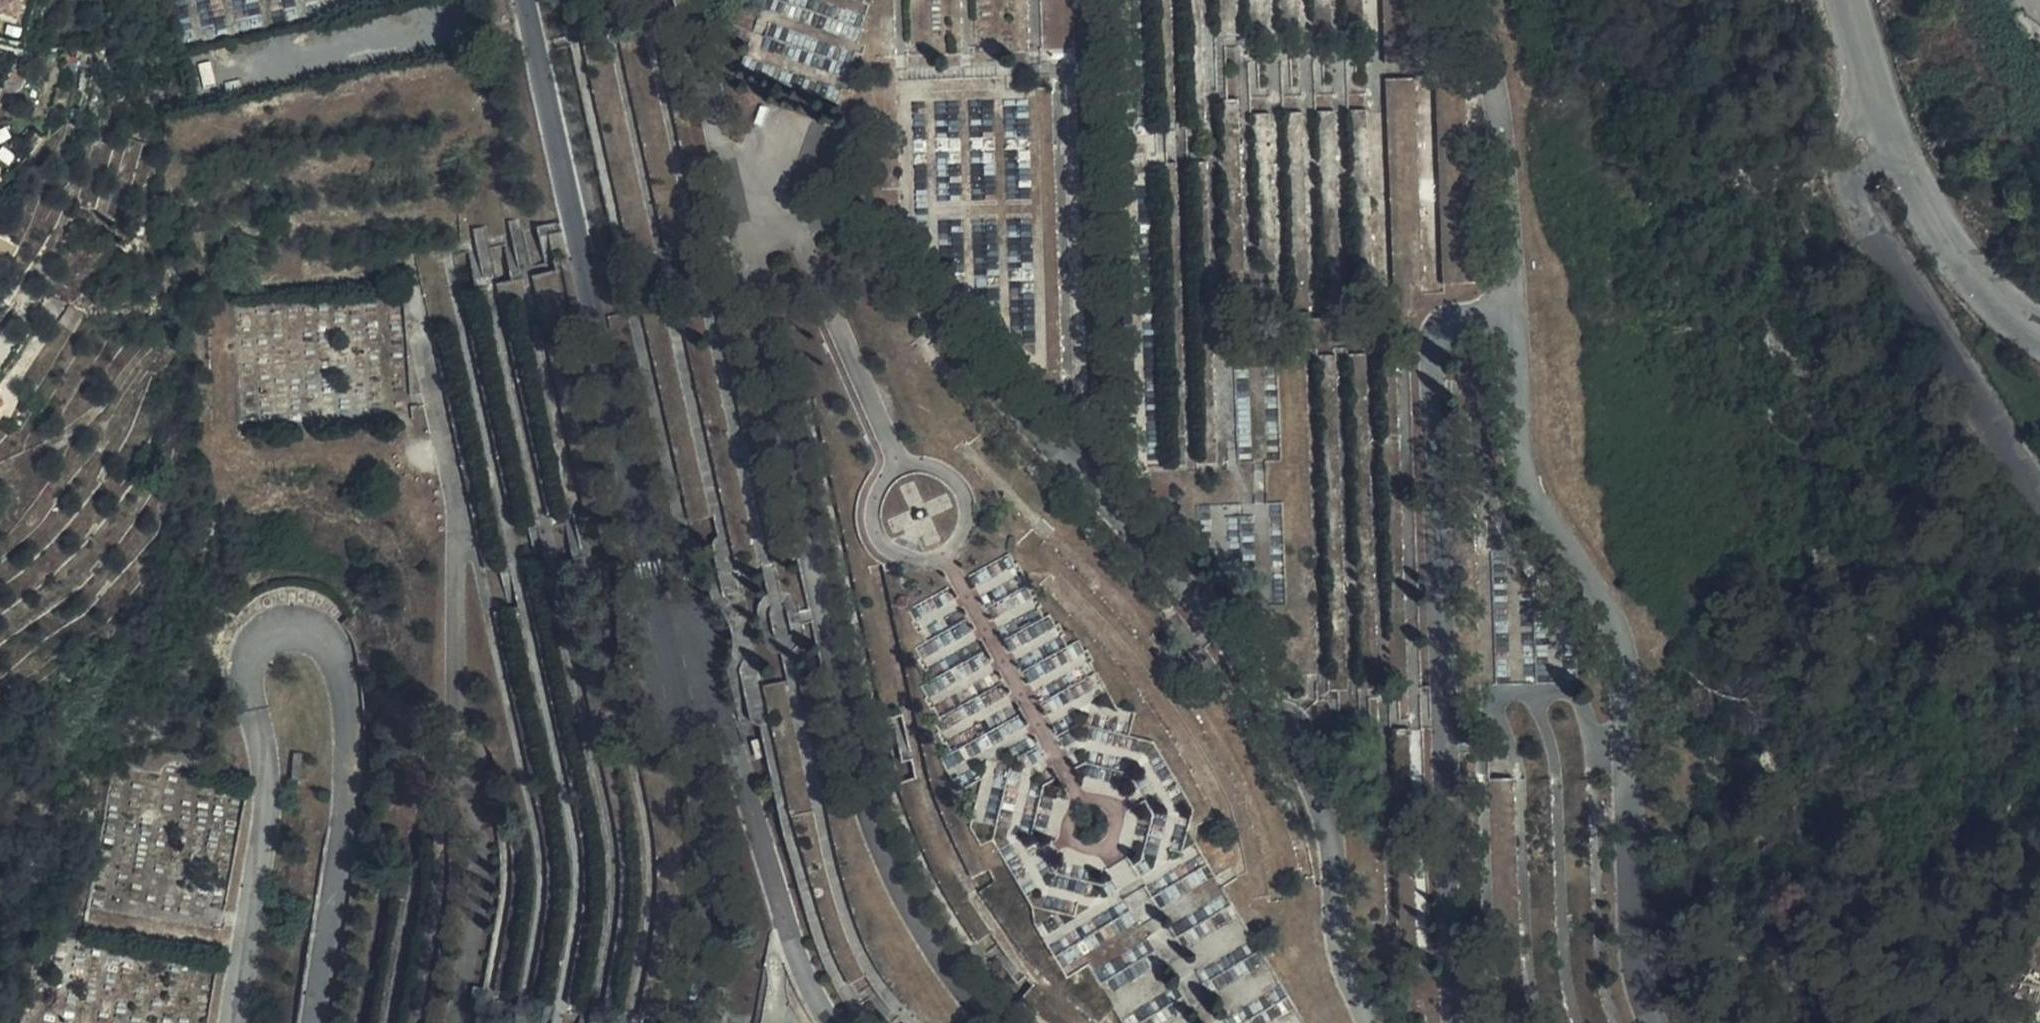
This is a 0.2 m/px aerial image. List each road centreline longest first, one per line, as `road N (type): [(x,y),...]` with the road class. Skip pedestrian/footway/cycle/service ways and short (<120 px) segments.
road 1 (unclassified): [(527,0),(708,828),(711,889),(692,1022)]
road 2 (unclassified): [(2039,494),(1848,207),(1848,159),(1869,110)]
road 3 (unclassified): [(2039,333),(1942,242),(1869,110)]

